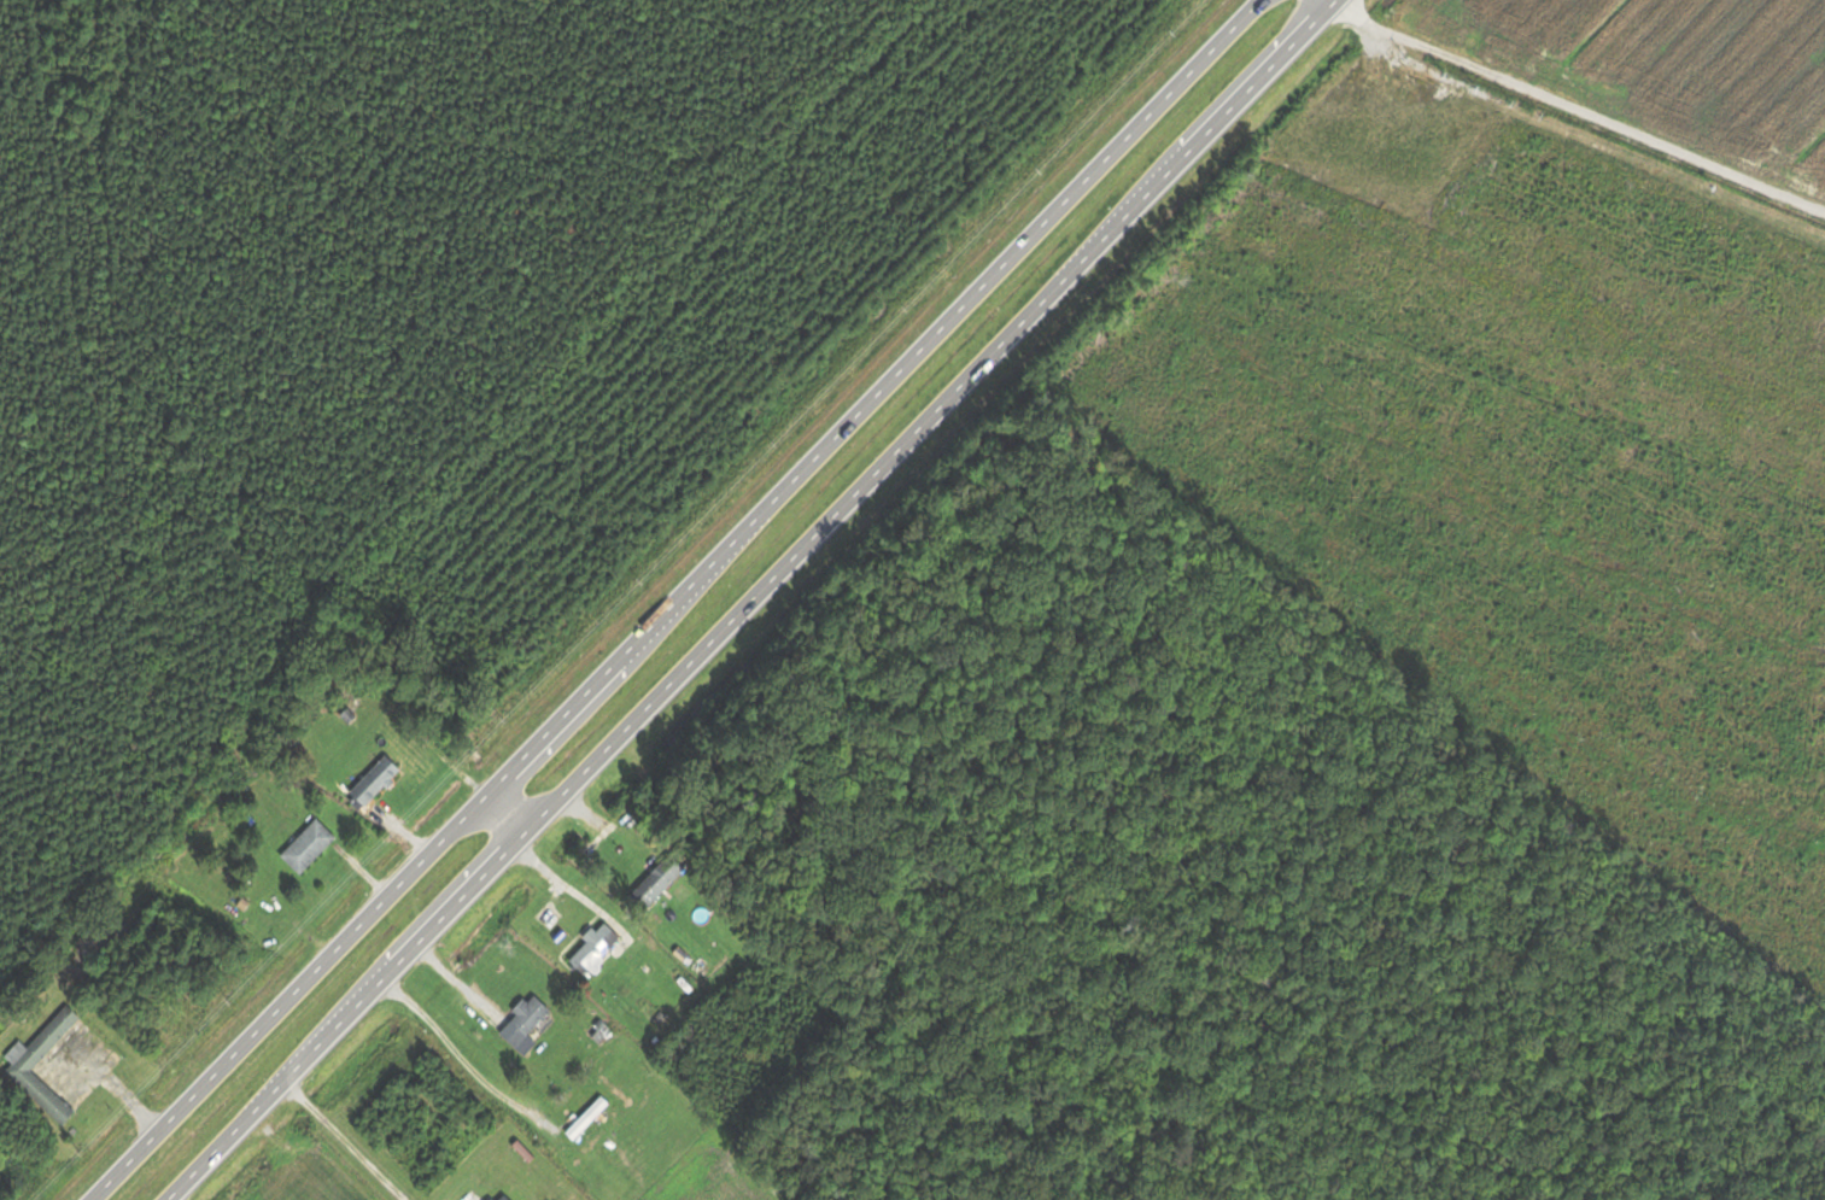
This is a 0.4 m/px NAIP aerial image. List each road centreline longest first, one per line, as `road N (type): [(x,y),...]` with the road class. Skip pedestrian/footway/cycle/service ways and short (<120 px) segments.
road 1 (trunk): [(1260,0),(90,1199)]
road 2 (trunk): [(182,1199),(1351,0)]

